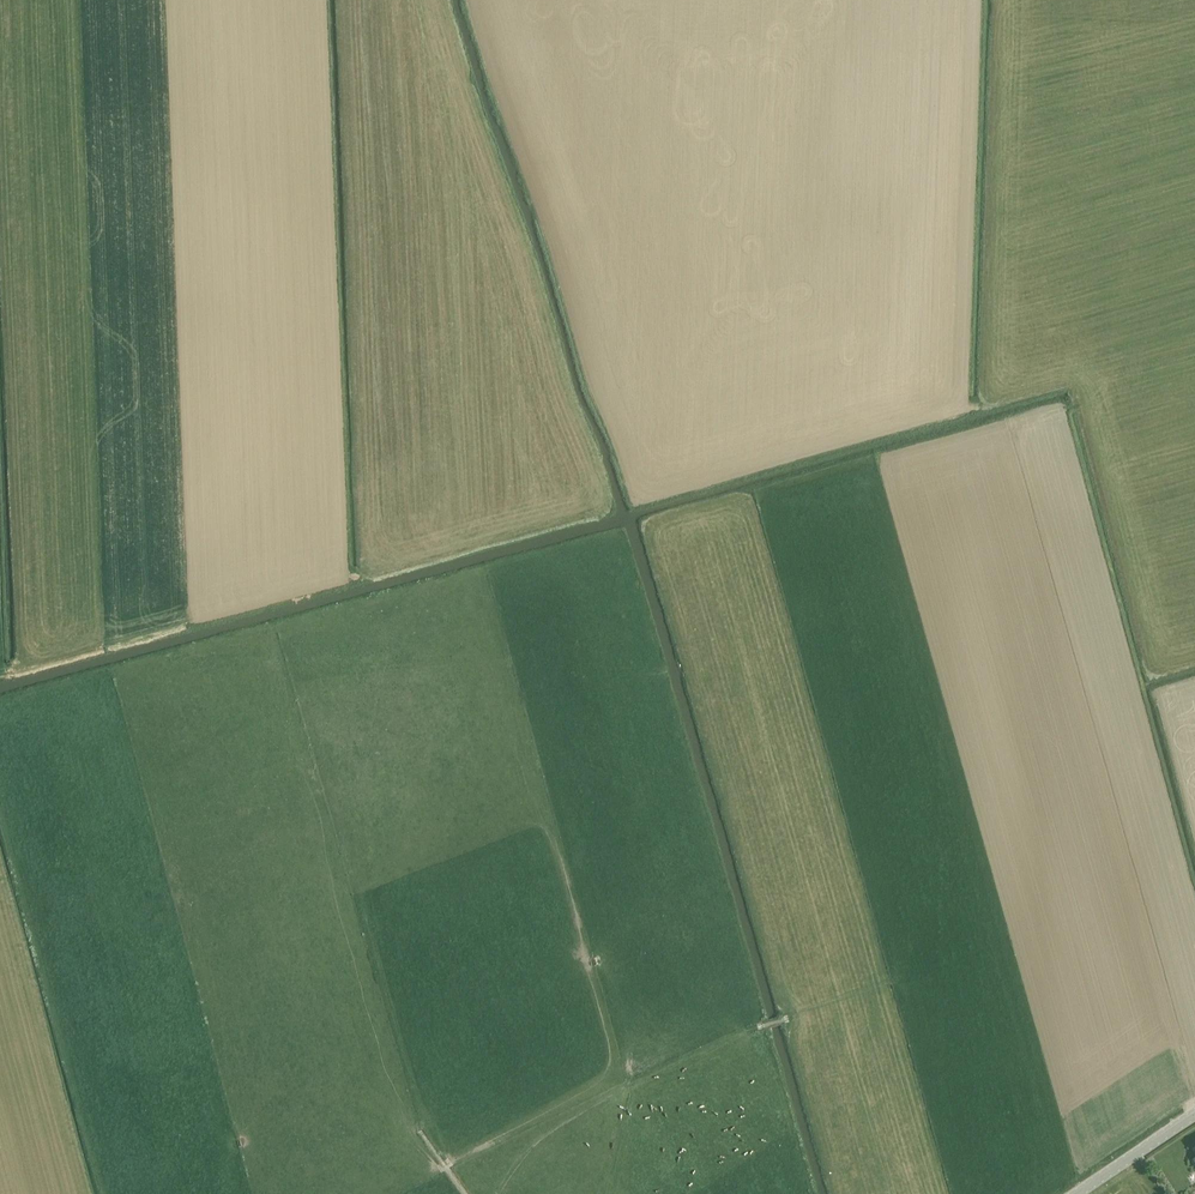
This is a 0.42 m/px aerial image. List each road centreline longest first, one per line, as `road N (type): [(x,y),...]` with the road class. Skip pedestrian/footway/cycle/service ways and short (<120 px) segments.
road 1 (tertiary): [(1075,1193),(1194,1113)]

